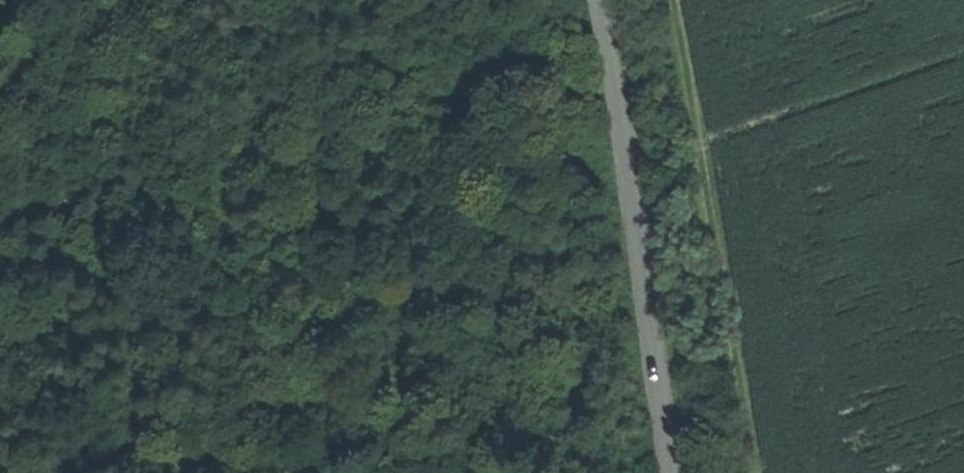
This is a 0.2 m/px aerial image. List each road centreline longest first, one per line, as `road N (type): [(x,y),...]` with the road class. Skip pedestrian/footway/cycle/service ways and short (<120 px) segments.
road 1 (unclassified): [(598,0),(668,472)]
road 2 (track): [(591,472),(539,0)]

